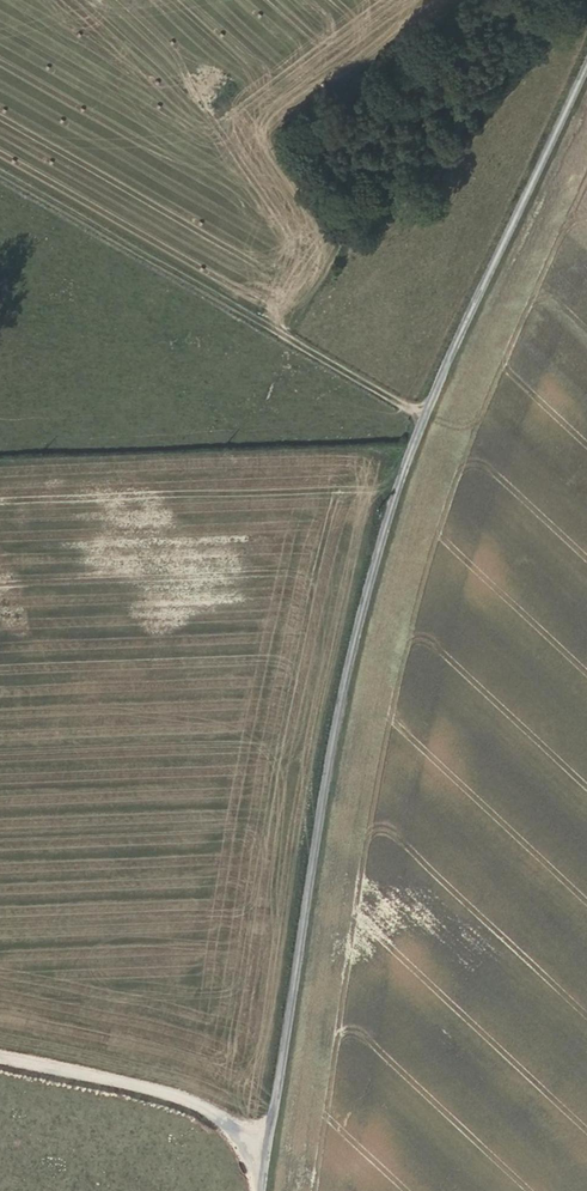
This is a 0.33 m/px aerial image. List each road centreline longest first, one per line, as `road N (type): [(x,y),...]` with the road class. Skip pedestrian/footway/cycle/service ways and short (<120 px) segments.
road 1 (unclassified): [(586,66),(441,369),(377,552),(330,770),(263,1190)]
road 2 (track): [(423,416),(0,175)]
road 3 (track): [(269,1151),(199,1108),(90,1075),(0,1060)]

